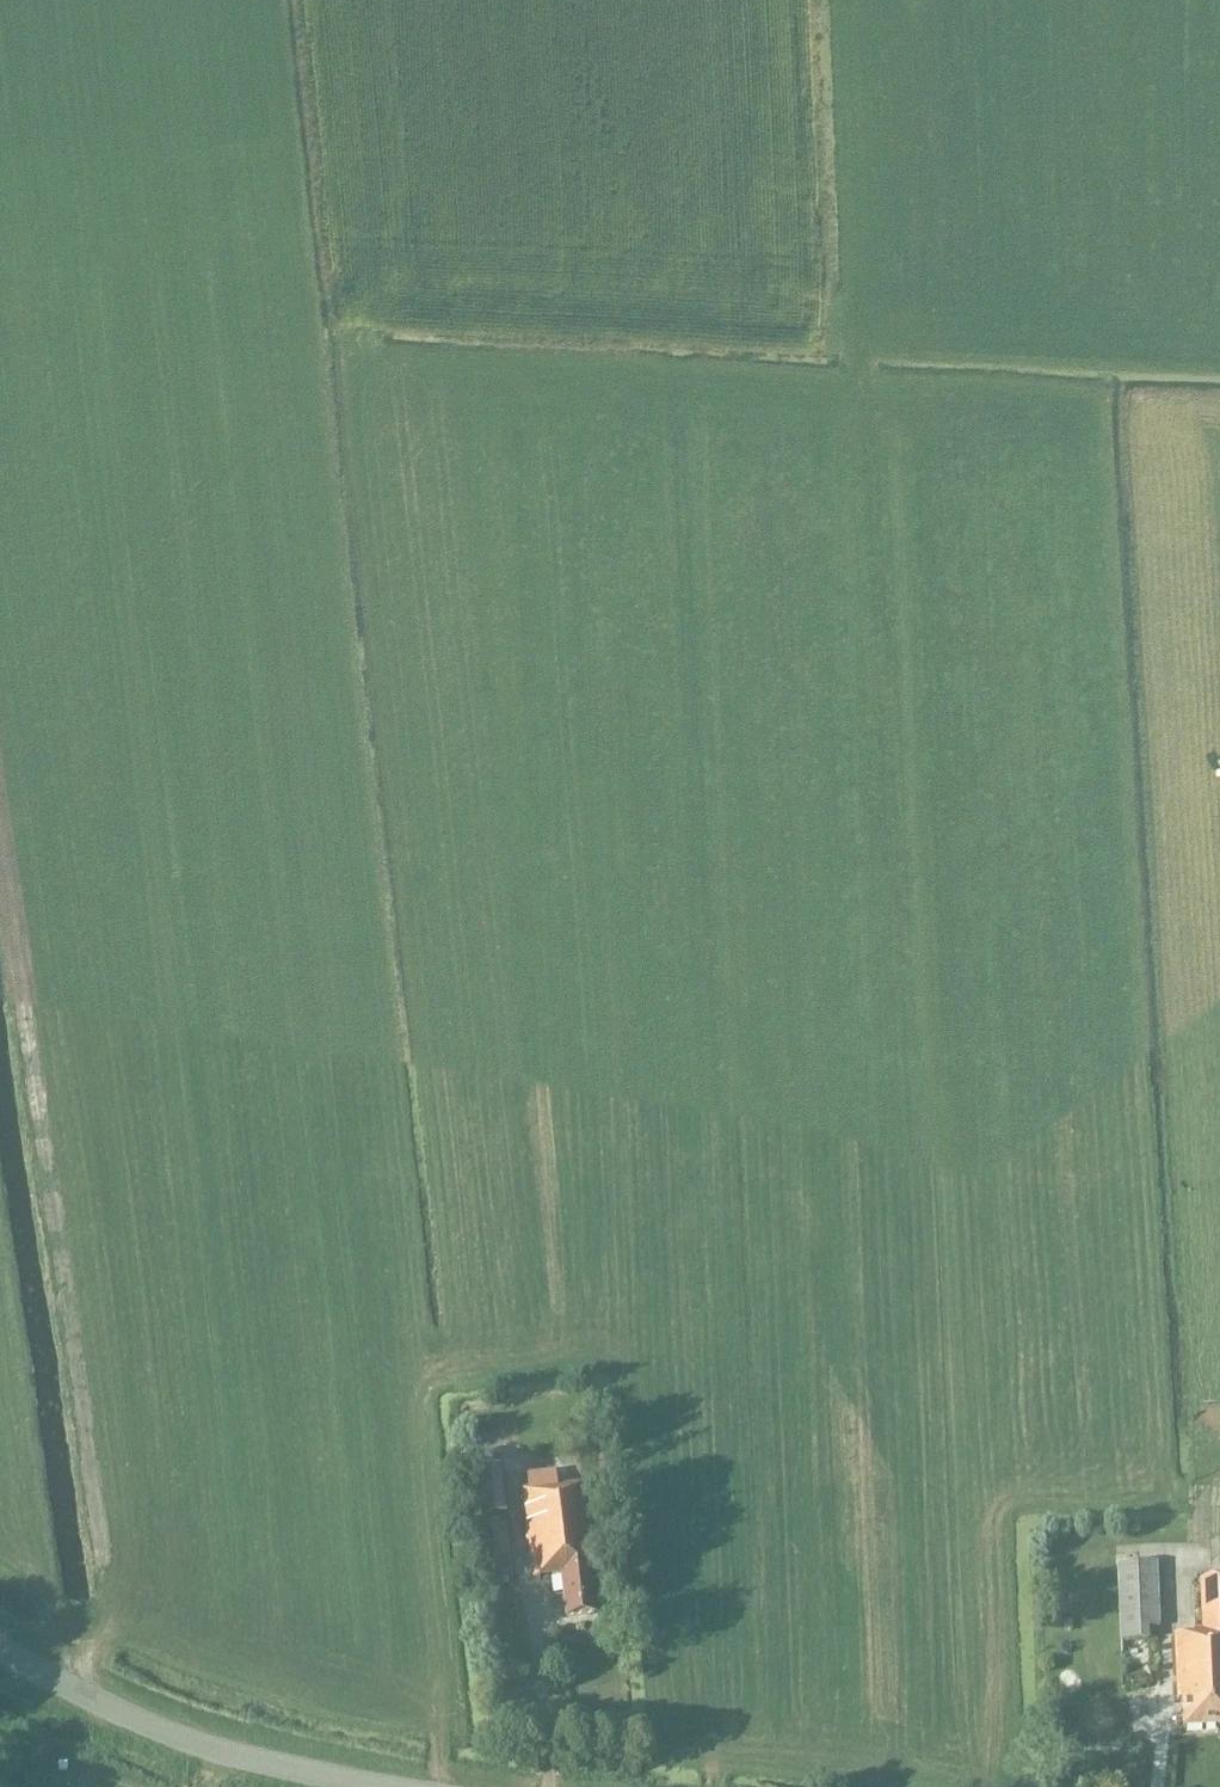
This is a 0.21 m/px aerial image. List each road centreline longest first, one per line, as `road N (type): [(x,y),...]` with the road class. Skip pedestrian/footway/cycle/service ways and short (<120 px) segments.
road 1 (tertiary): [(369,1786),(182,1746),(95,1709),(0,1648)]

